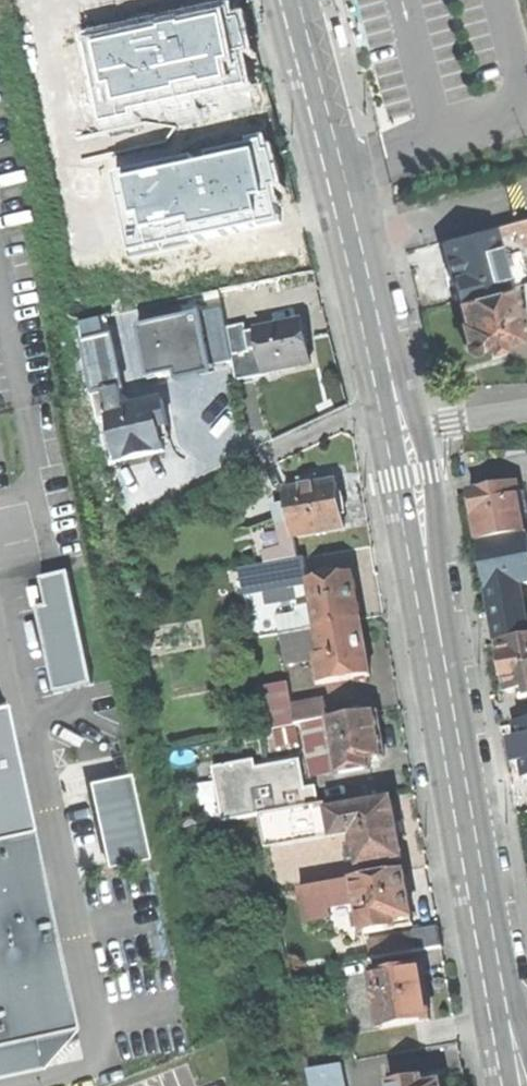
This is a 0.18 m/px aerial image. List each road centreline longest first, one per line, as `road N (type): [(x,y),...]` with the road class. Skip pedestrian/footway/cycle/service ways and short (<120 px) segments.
road 1 (secondary): [(516,1077),(399,432)]
road 2 (secondary): [(399,432),(301,0)]
road 3 (track): [(394,402),(134,515)]
road 4 (residential): [(526,410),(399,432)]

